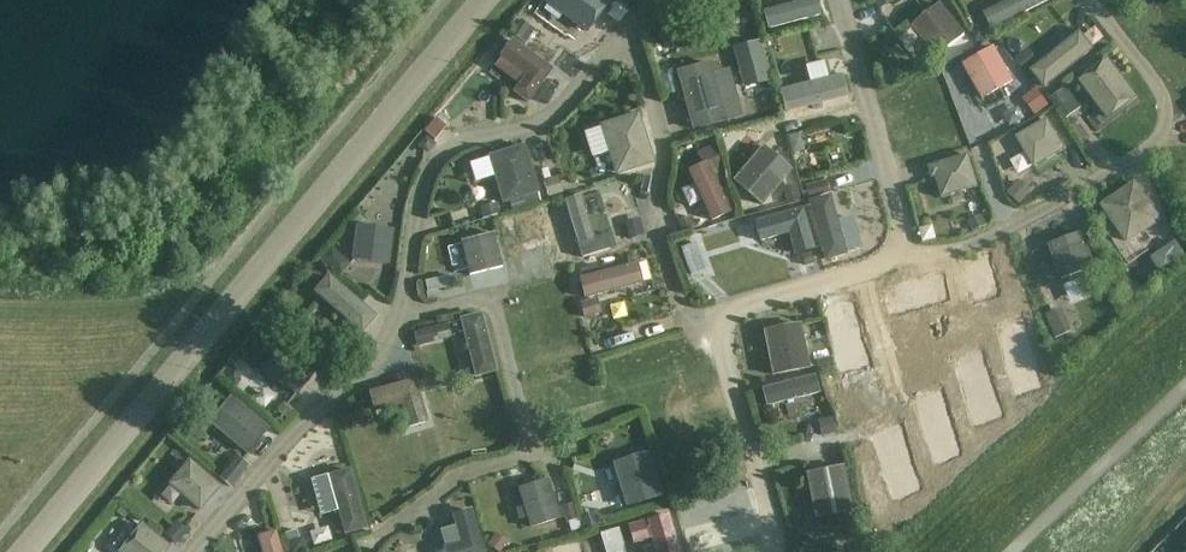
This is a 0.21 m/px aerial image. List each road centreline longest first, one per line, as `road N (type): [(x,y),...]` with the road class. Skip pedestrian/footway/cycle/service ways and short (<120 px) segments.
road 1 (unclassified): [(485,0),(21,551)]

